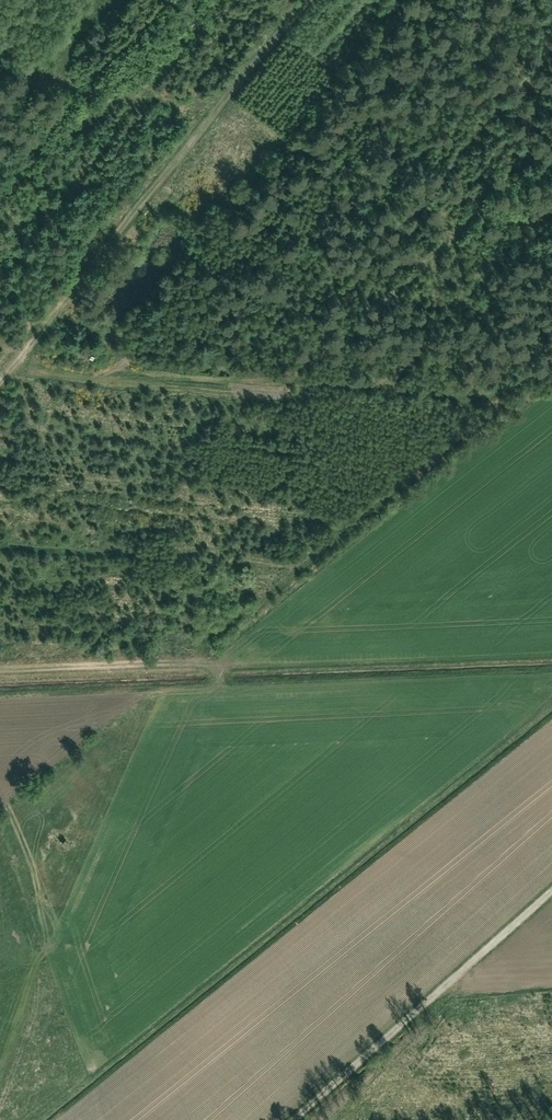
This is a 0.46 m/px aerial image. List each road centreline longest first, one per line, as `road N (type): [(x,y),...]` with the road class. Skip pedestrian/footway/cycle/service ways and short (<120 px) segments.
road 1 (track): [(551,886),(290,1119)]

